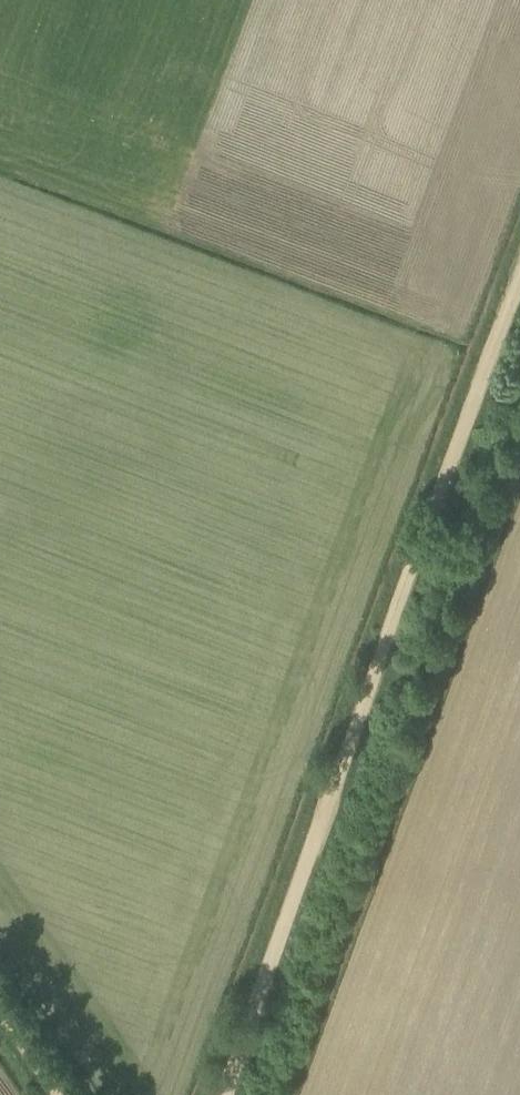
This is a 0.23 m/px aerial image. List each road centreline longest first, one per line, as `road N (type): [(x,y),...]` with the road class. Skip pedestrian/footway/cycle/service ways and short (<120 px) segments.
road 1 (track): [(211,1094),(519,264)]

